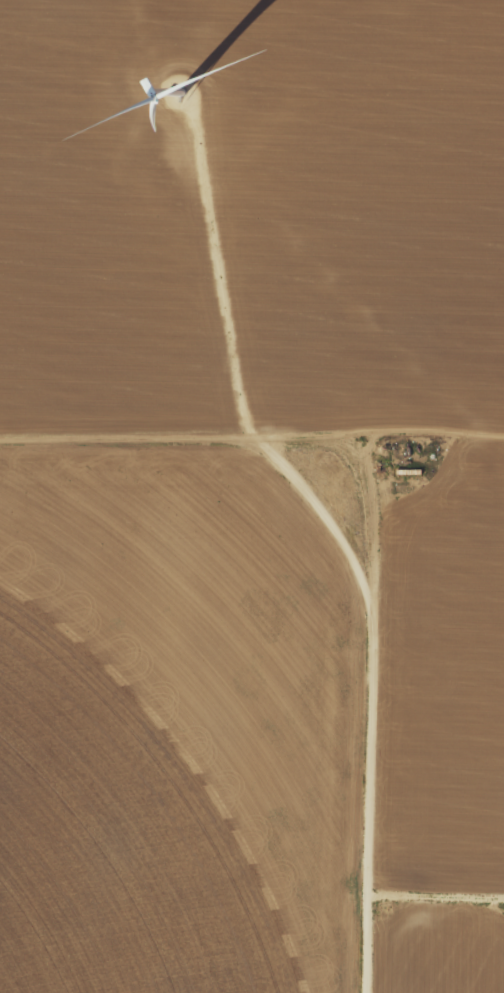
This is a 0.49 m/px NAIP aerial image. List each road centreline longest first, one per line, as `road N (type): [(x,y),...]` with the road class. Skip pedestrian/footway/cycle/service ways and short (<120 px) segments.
road 1 (residential): [(0,442),(342,444),(352,452),(339,992)]

